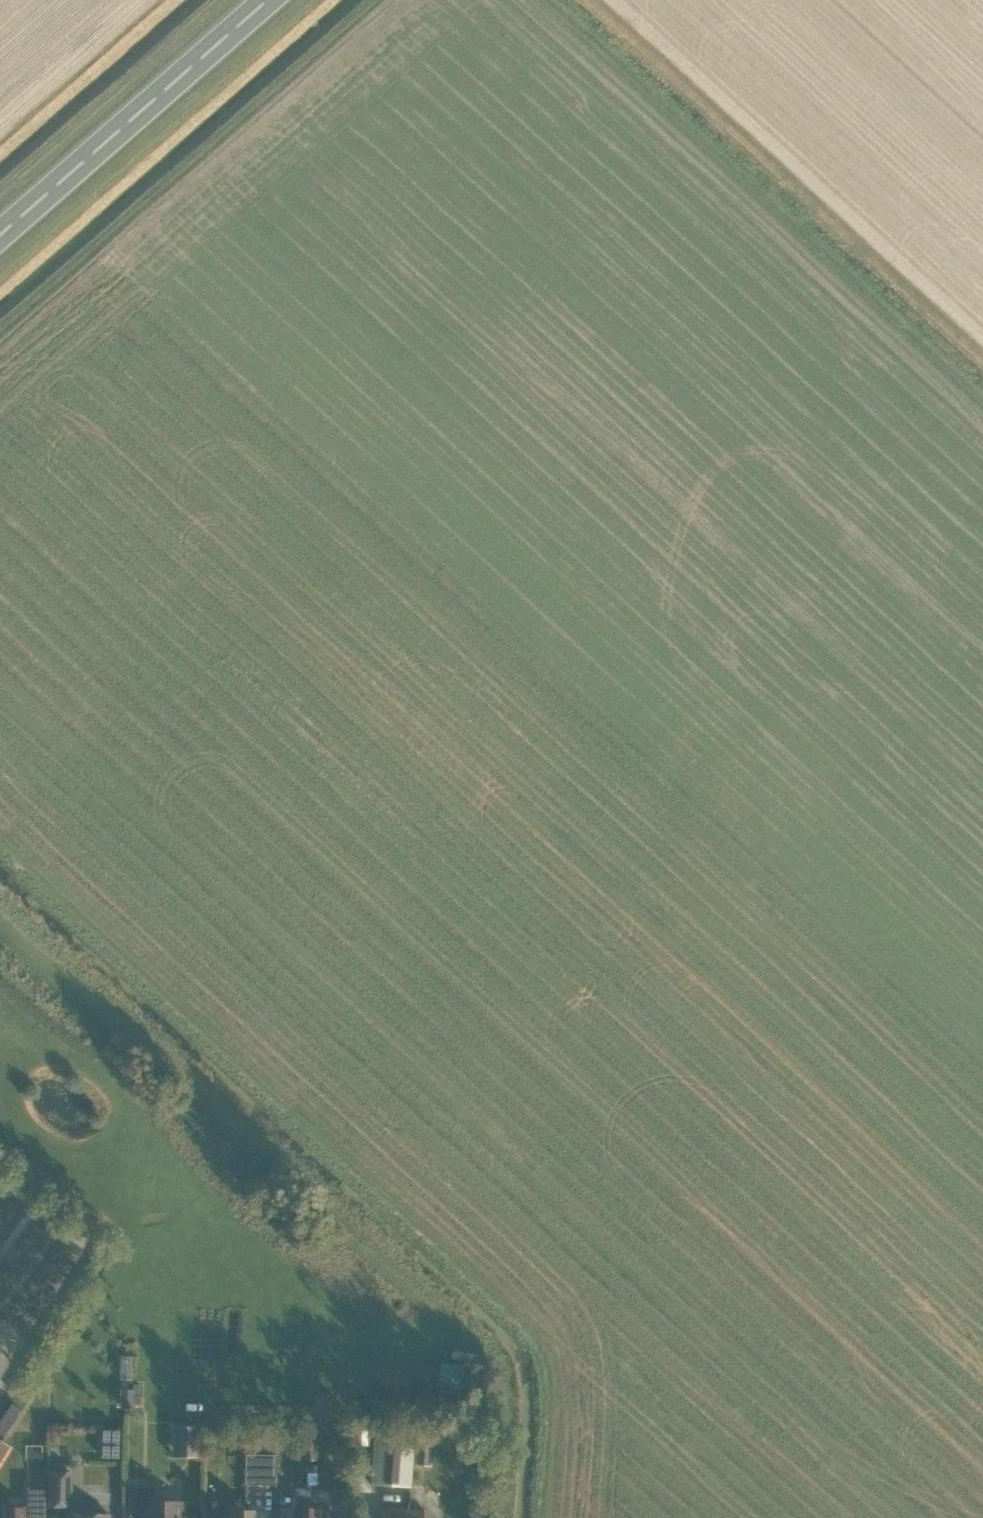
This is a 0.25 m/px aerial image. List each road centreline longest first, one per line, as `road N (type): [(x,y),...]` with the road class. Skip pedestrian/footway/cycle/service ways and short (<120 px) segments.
road 1 (trunk): [(0,233),(266,0)]

